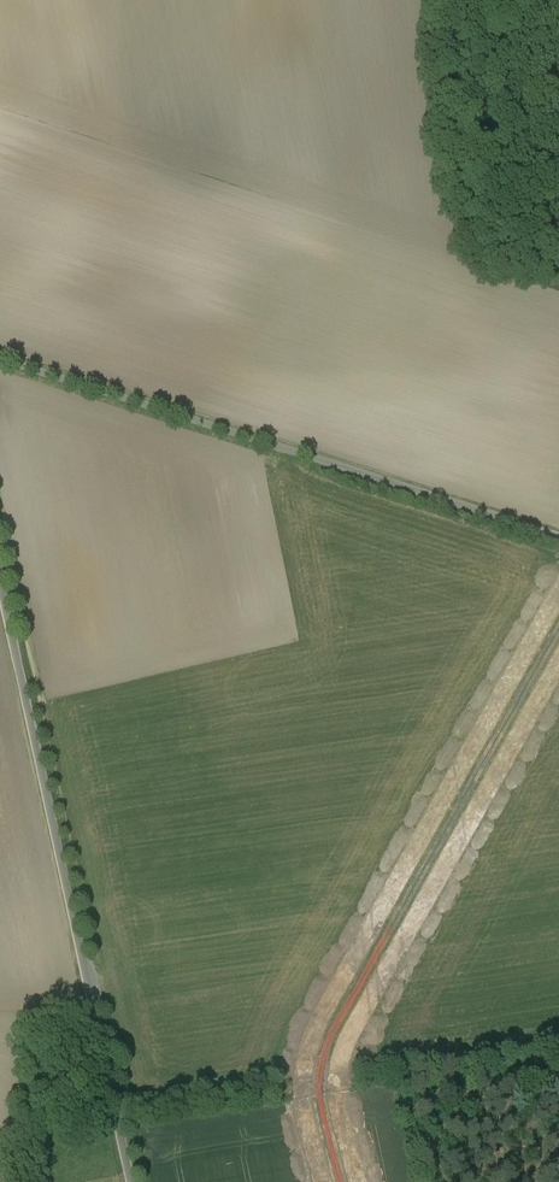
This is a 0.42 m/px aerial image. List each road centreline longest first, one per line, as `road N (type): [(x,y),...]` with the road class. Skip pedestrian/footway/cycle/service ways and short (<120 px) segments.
road 1 (unclassified): [(0,608),(129,1181)]
road 2 (unclassified): [(558,540),(0,360)]

